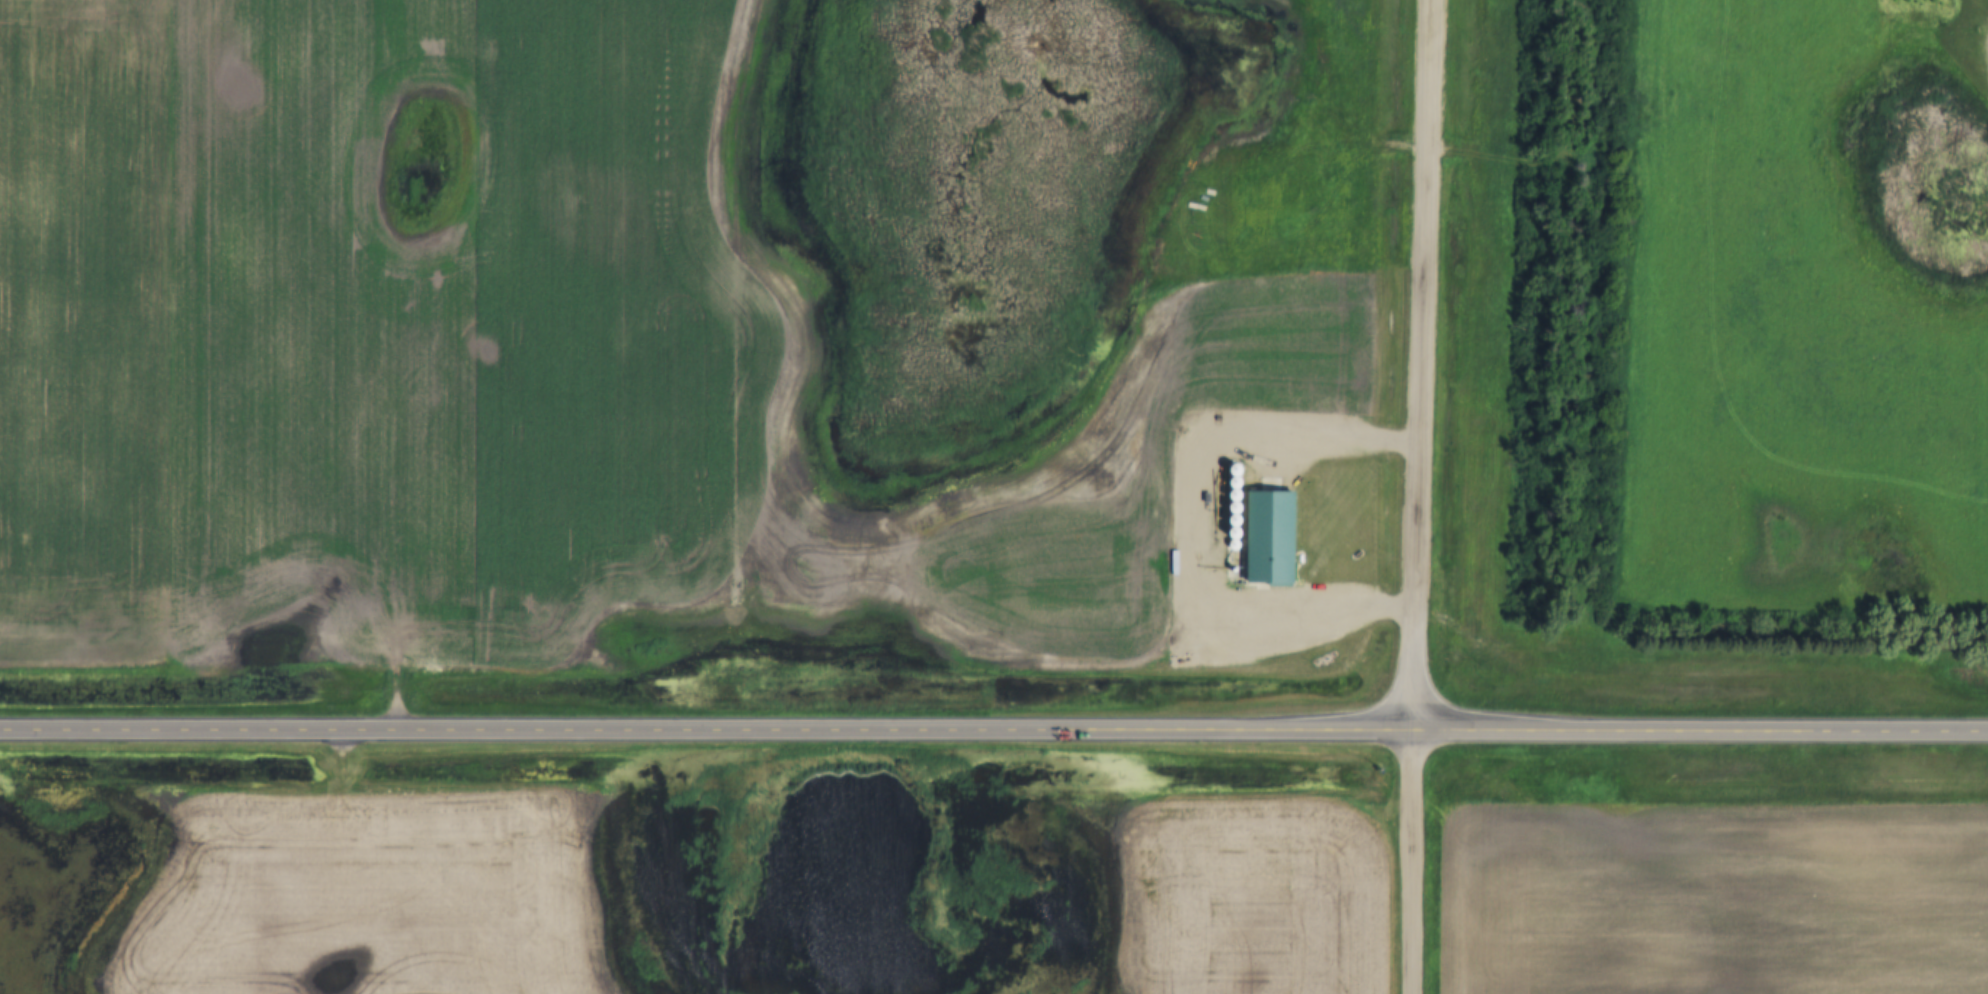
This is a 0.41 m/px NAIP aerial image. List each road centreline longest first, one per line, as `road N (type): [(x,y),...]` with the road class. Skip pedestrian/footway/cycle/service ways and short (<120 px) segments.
road 1 (primary): [(0,730),(1987,734)]
road 2 (tertiary): [(1412,733),(1431,0)]
road 3 (residential): [(1413,993),(1412,733)]

